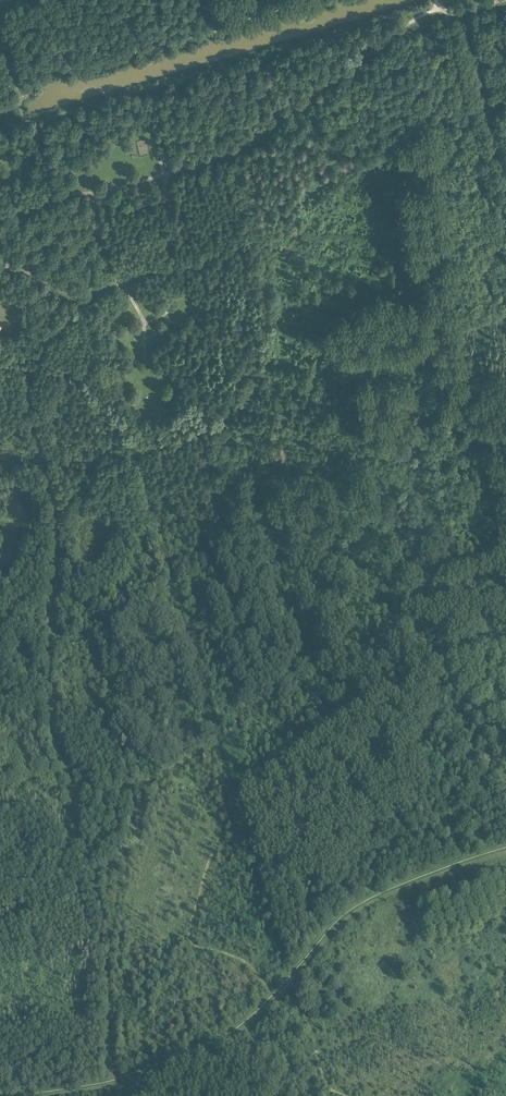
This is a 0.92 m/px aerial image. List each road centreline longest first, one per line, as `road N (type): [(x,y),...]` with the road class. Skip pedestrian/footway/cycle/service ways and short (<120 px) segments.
road 1 (track): [(113,1084),(102,910),(50,704),(57,525)]
road 2 (track): [(42,1095),(113,1084),(236,1034),(358,910),(505,853)]
road 3 (track): [(425,13),(237,149),(0,221)]
road 4 (track): [(0,132),(425,13)]
road 5 (track): [(119,319),(86,306),(53,335),(35,370),(32,409),(56,504)]
road 6 (track): [(91,192),(120,283),(86,306),(4,269)]

